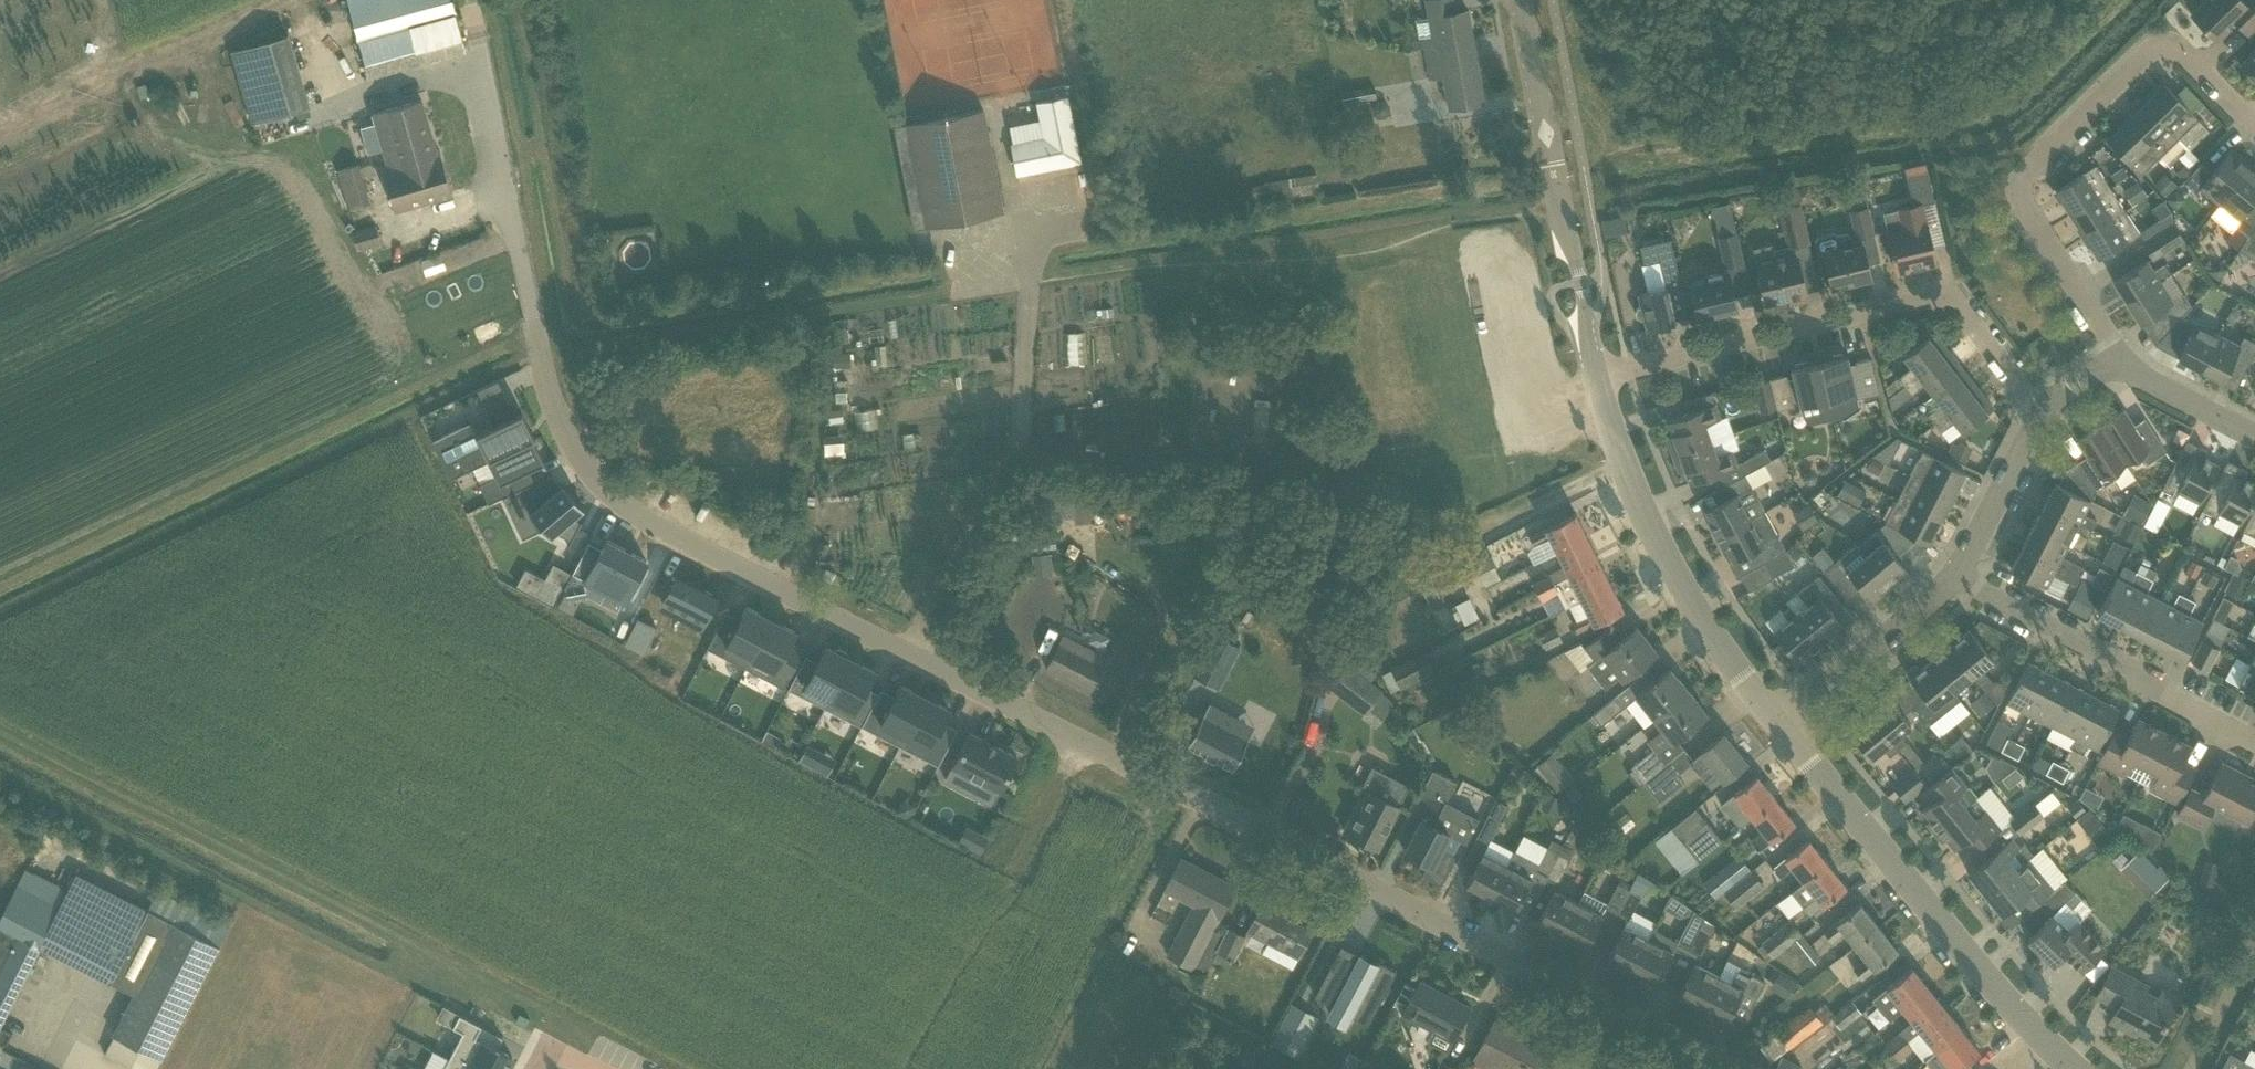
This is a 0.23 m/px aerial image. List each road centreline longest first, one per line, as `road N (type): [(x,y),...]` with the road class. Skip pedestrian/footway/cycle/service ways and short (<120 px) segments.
road 1 (residential): [(554,1045),(595,892),(369,817),(110,651),(334,545),(407,705),(521,741),(669,853),(817,928)]
road 2 (residential): [(1712,1068),(1085,739)]
road 3 (residential): [(1085,739),(623,489),(589,455),(564,411),(546,347)]
road 4 (track): [(0,596),(518,348),(546,347)]
road 5 (residential): [(2254,93),(2204,53),(2157,39),(2029,158),(2028,219),(2122,361)]
road 6 (residential): [(2040,418),(1945,302),(1595,382)]
road 7 (track): [(546,347),(1032,283)]
road 8 (tertiary): [(2064,1068),(1781,729)]
road 9 (tertiary): [(1781,729),(1677,584),(1595,382)]
road 10 (tertiary): [(1595,382),(1523,0)]
road 11 (residential): [(1953,584),(2254,746)]
road 12 (track): [(1872,122),(1583,165)]
road 13 (residential): [(946,993),(1085,739)]
road 14 (residential): [(1781,729),(1953,584)]
road 15 (residential): [(1953,584),(2040,418)]
road 16 (residential): [(2122,361),(2254,437)]
road 17 (residential): [(799,1068),(796,961),(817,928)]
road 18 (residential): [(817,928),(946,993)]
road 19 (track): [(1848,0),(1872,122)]

